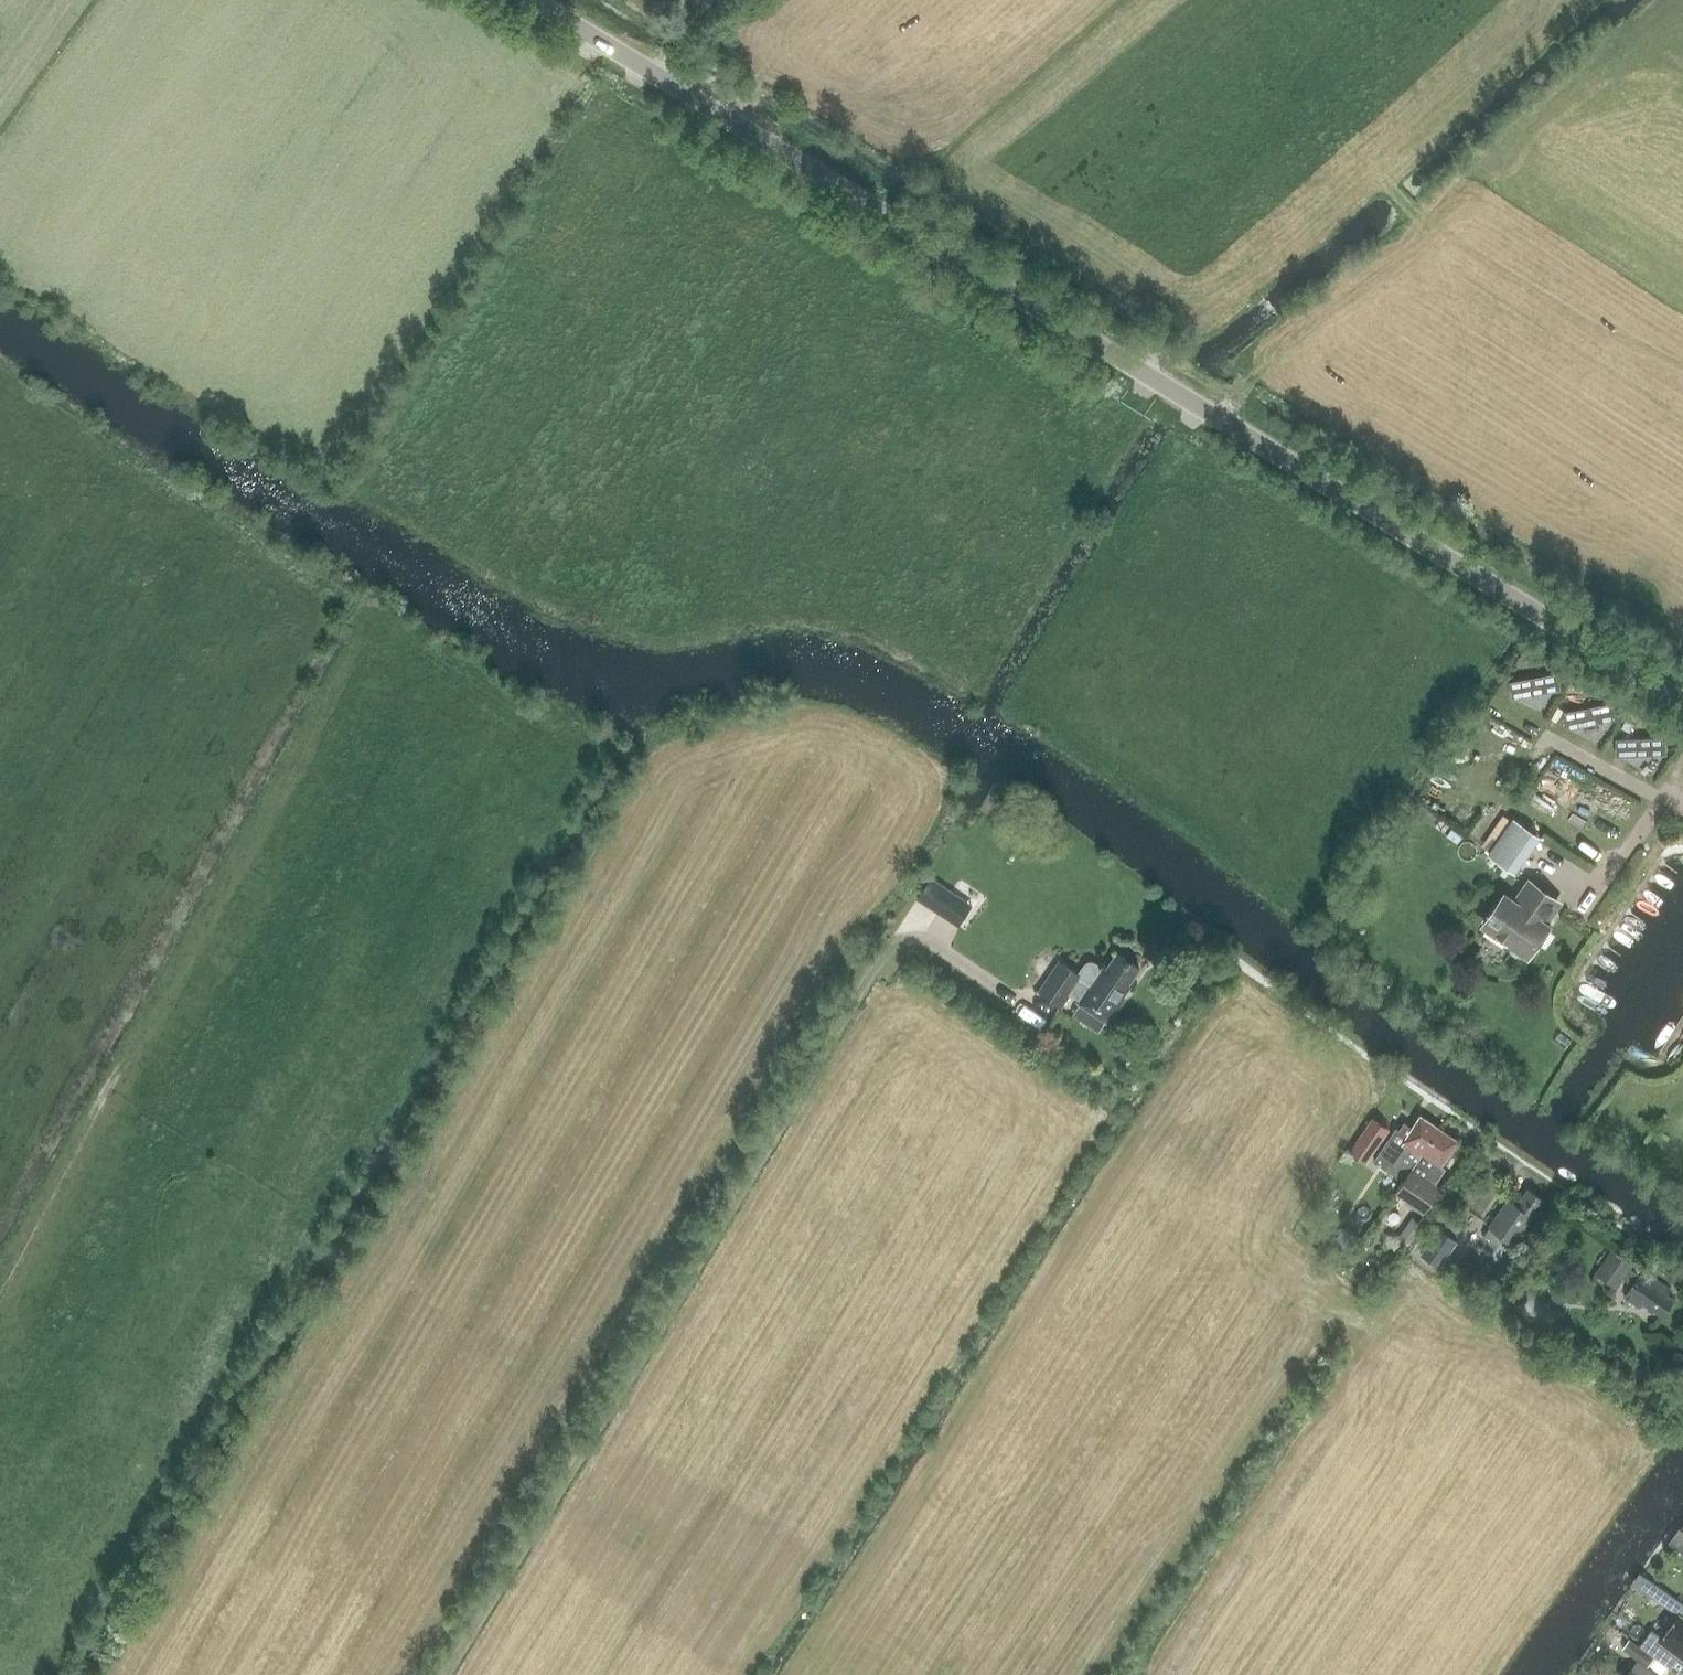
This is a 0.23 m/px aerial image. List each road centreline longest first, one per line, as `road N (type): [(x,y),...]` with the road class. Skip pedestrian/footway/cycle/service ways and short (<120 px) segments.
road 1 (tertiary): [(1682,699),(957,267),(532,0)]
road 2 (track): [(1047,1019),(907,929),(443,1674)]

